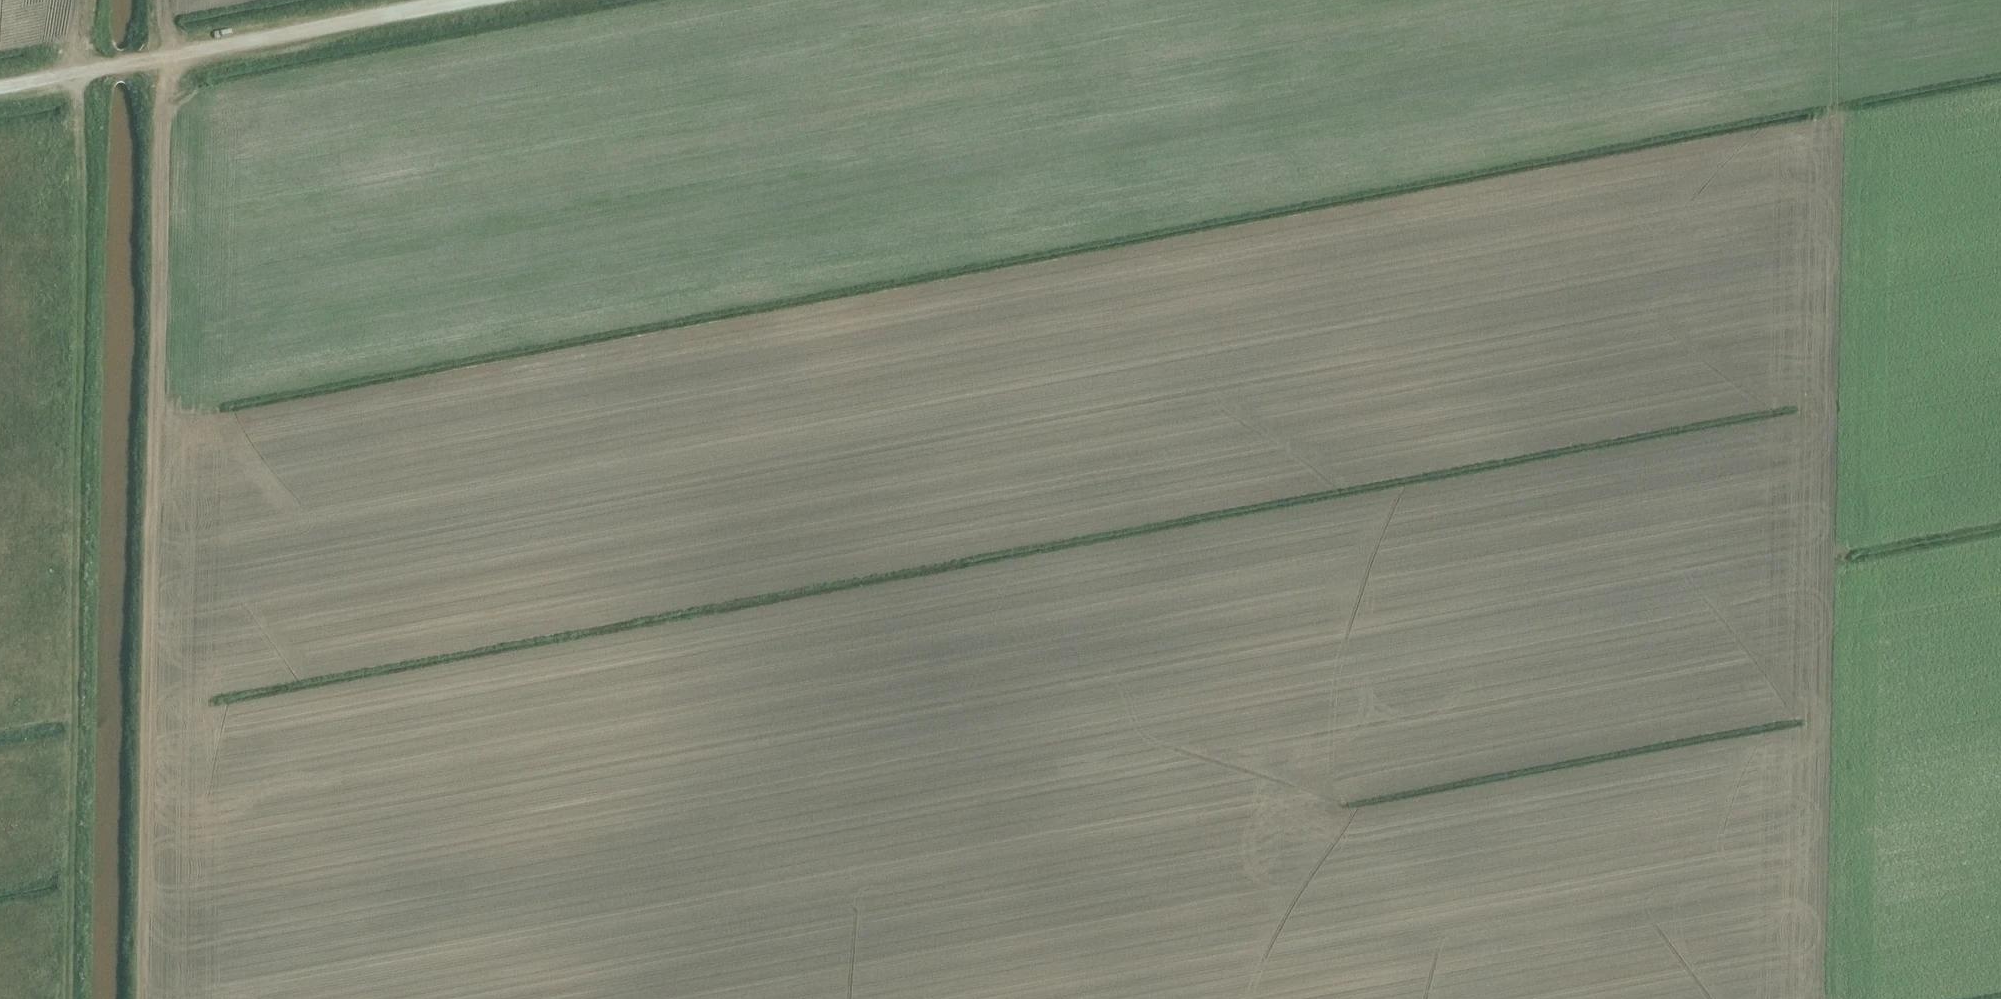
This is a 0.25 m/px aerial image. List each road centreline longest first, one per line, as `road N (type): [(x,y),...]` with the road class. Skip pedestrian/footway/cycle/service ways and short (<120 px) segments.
road 1 (unclassified): [(0,86),(466,0)]

